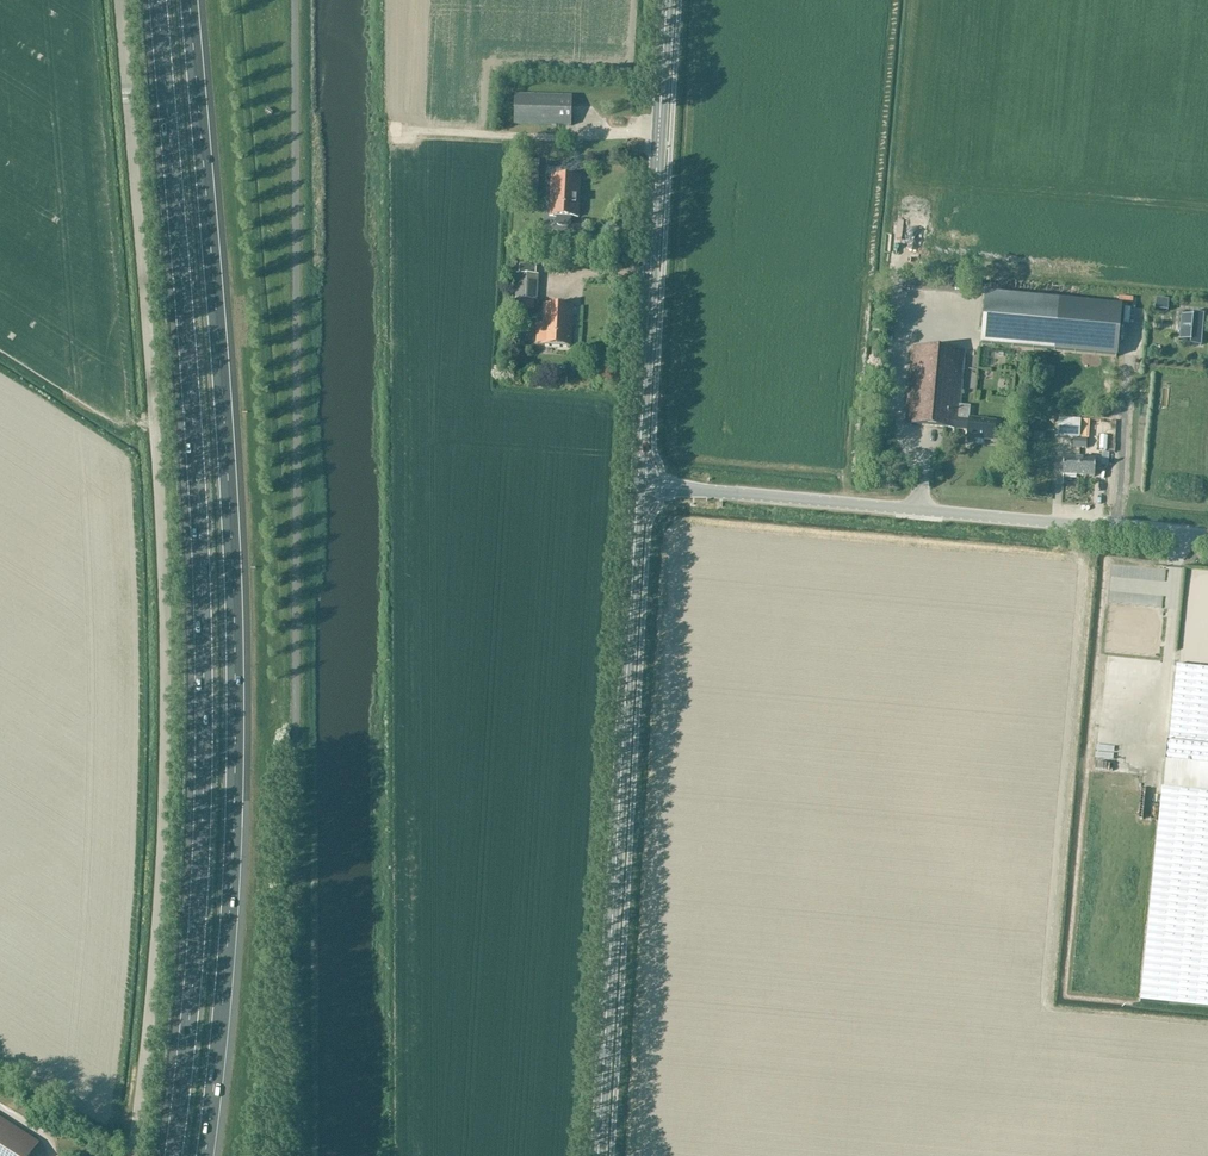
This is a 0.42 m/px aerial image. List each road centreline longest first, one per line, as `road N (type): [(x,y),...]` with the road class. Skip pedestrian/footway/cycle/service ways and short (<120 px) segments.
road 1 (motorway): [(204,1155),(233,867),(237,681),(189,0)]
road 2 (unclassified): [(132,1155),(157,929),(165,627),(119,0)]
road 3 (motorway): [(157,0),(202,580),(196,935),(173,1155)]
road 4 (primary): [(599,1155),(638,487)]
road 5 (unclassified): [(1207,537),(638,487)]
road 6 (primary): [(638,487),(667,0)]

